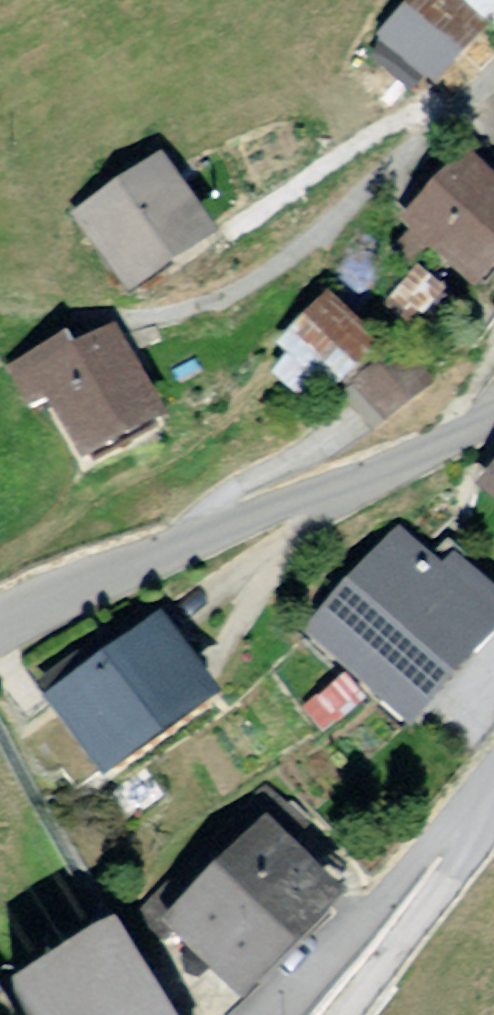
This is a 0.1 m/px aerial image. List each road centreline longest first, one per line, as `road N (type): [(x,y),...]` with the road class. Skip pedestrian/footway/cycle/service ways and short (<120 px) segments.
road 1 (residential): [(0,624),(493,425)]
road 2 (residential): [(493,781),(285,1014)]
road 3 (residential): [(493,838),(360,1014)]

